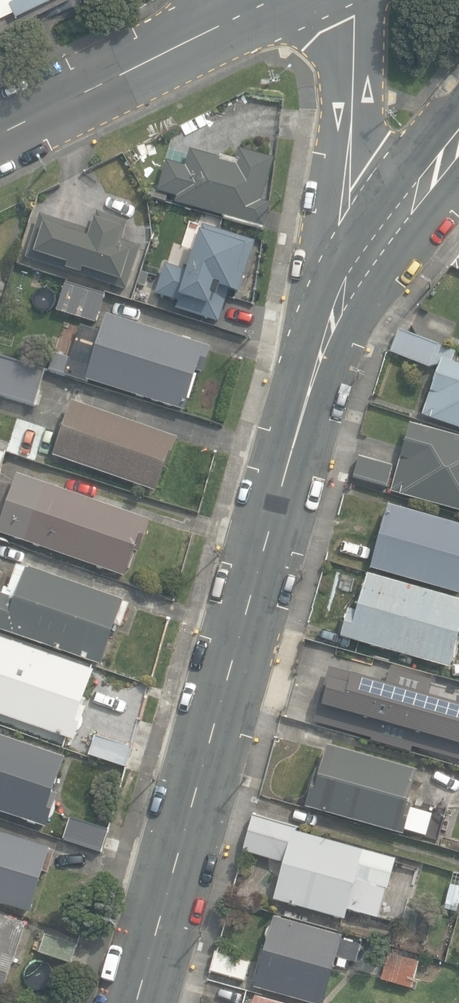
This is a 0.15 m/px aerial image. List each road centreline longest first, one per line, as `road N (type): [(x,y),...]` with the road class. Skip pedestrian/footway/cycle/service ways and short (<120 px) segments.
road 1 (residential): [(138,1002),(349,261)]
road 2 (residential): [(0,134),(243,14)]
road 3 (residential): [(344,0),(349,261)]
road 4 (residential): [(349,261),(458,129)]

